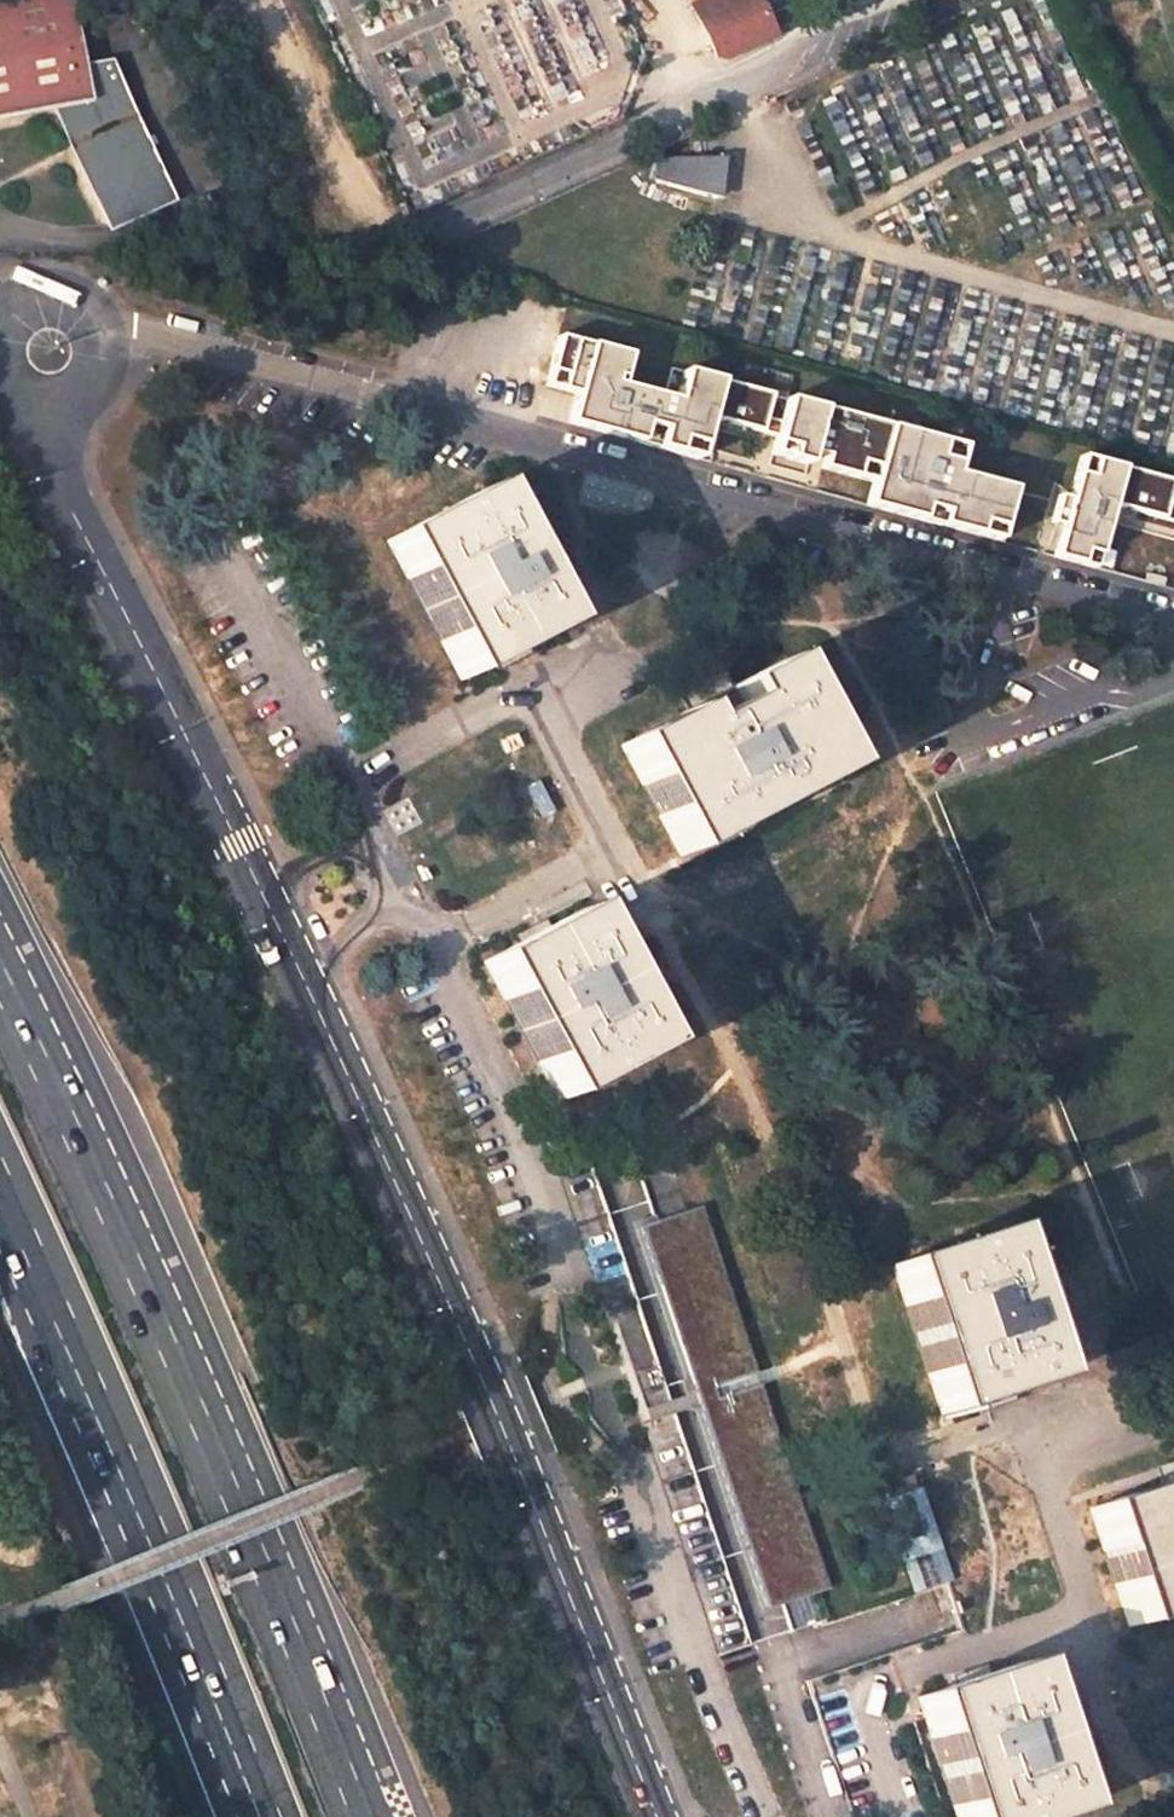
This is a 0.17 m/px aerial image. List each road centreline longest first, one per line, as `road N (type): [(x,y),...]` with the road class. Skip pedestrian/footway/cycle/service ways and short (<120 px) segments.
road 1 (residential): [(657,1816),(392,1162),(57,480),(53,425)]
road 2 (residential): [(111,323),(1173,615)]
road 3 (trunk): [(372,1816),(152,1287),(0,960)]
road 4 (trunk): [(0,1197),(263,1816)]
road 5 (residential): [(886,0),(413,231)]
road 6 (residential): [(53,425),(94,406),(108,389),(117,345),(111,323)]
road 7 (residential): [(111,323),(78,288),(55,280),(30,281),(0,296)]

